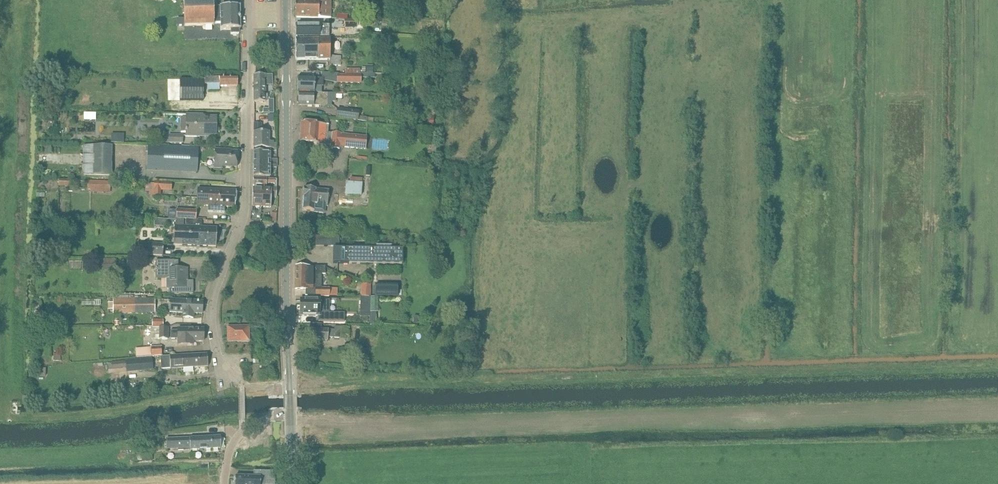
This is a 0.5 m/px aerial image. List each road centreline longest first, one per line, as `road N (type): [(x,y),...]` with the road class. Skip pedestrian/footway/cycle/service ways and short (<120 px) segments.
road 1 (tertiary): [(290,415),(286,10)]
road 2 (unclassified): [(226,368),(212,319),(246,217),(249,10)]

